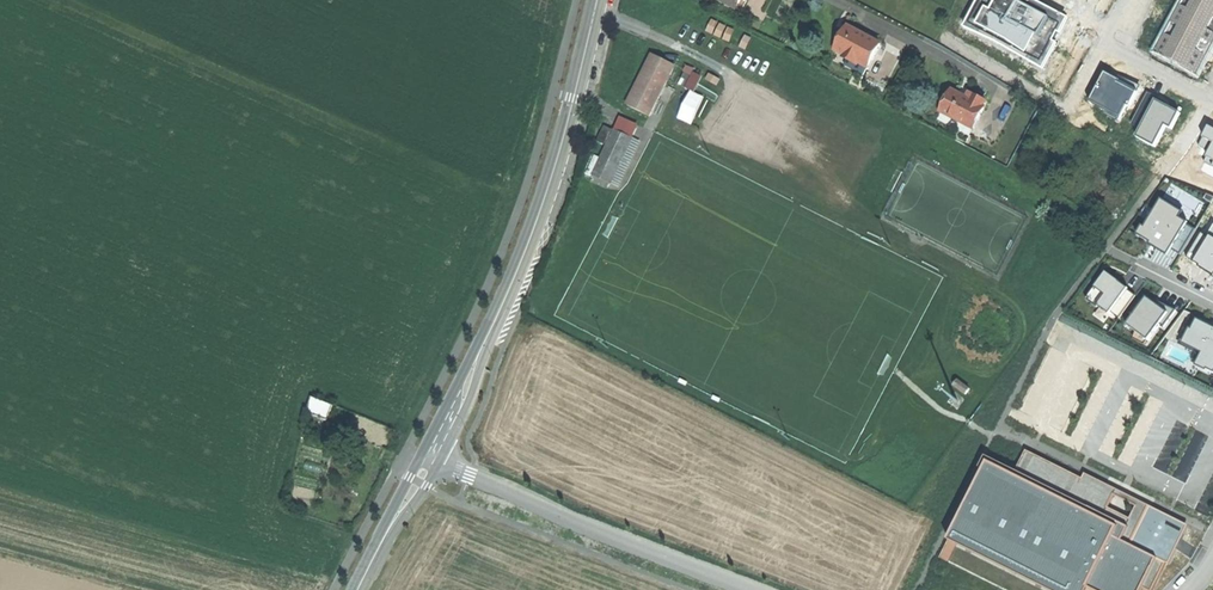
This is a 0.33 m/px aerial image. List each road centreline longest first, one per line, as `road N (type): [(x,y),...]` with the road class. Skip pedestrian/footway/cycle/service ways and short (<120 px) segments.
road 1 (tertiary): [(431,456),(543,207),(599,0)]
road 2 (residential): [(431,456),(751,589)]
road 3 (track): [(378,549),(276,513),(304,395)]
road 4 (residential): [(1212,101),(1107,47),(1131,0)]
road 5 (tertiary): [(359,589),(431,456)]

